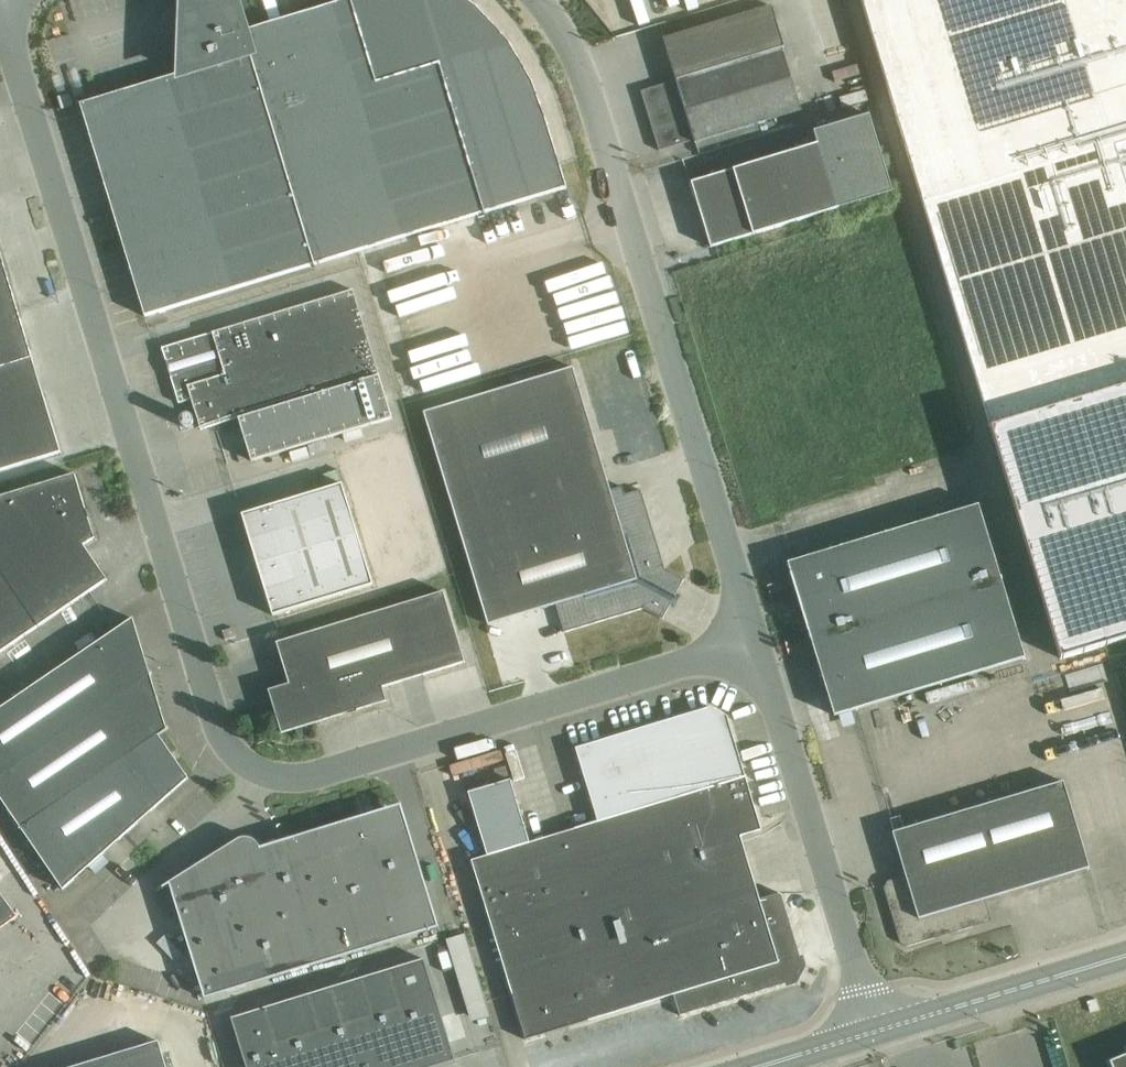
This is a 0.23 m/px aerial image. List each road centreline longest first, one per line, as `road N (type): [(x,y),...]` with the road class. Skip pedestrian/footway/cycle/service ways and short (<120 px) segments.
road 1 (unclassified): [(752,641),(305,774),(258,768),(218,717),(0,10)]
road 2 (unclassified): [(752,641),(593,96),(542,0)]
road 3 (unclassified): [(881,1034),(752,641)]
road 4 (secondary): [(1125,960),(881,1034)]

